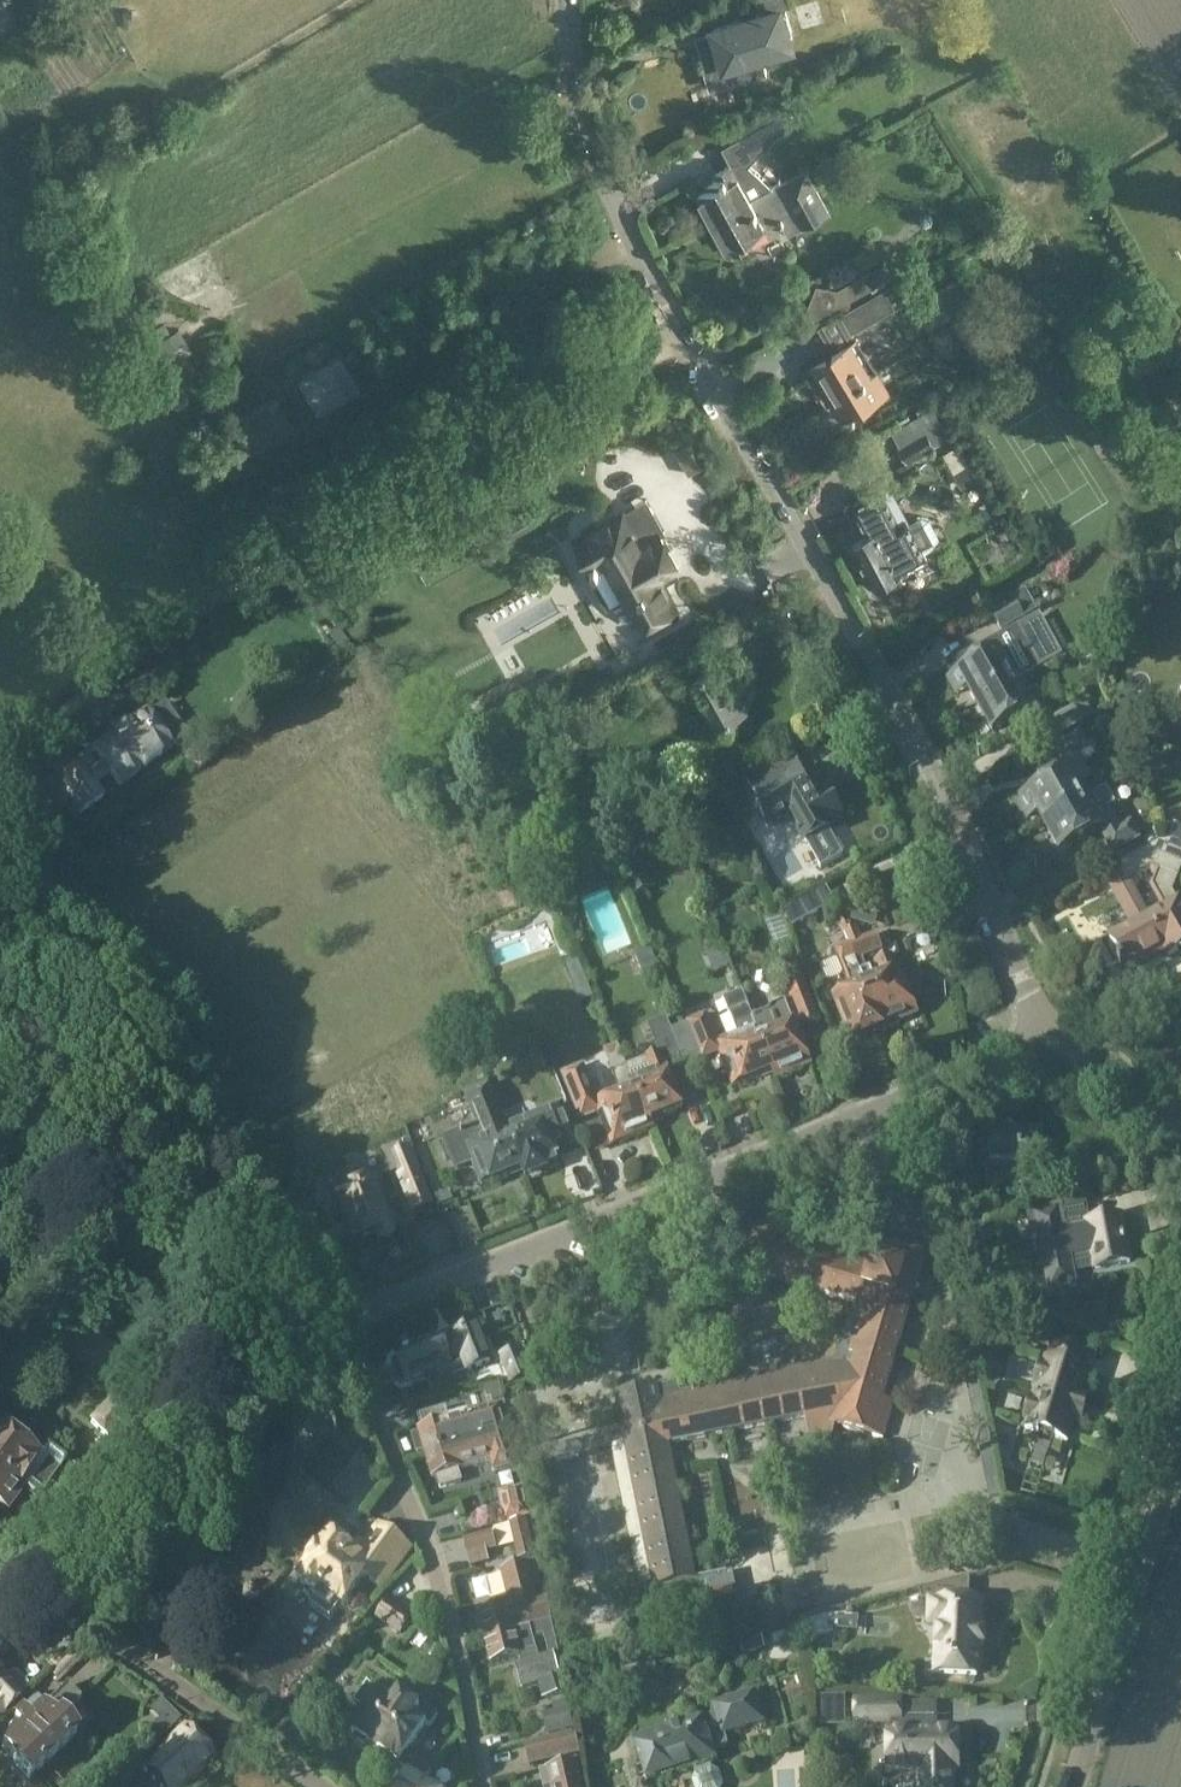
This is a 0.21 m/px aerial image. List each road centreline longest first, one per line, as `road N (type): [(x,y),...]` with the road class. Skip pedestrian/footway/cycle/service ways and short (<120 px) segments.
road 1 (residential): [(1052,1034),(943,788),(691,349),(585,135),(566,0)]
road 2 (track): [(0,768),(256,580),(691,349)]
road 3 (residential): [(333,1324),(1052,1034)]
road 4 (residential): [(333,1324),(212,1119),(133,1038),(0,927)]
road 5 (residential): [(484,1786),(455,1643),(418,1521),(333,1324)]
road 6 (residential): [(0,1579),(163,1679),(313,1786)]
road 7 (residential): [(1074,1786),(1180,1434)]
road 8 (track): [(60,115),(123,79),(199,98),(352,0)]
road 9 (track): [(375,372),(444,350),(637,241)]
road 10 (residential): [(1180,1135),(1113,1095),(1052,1034)]

